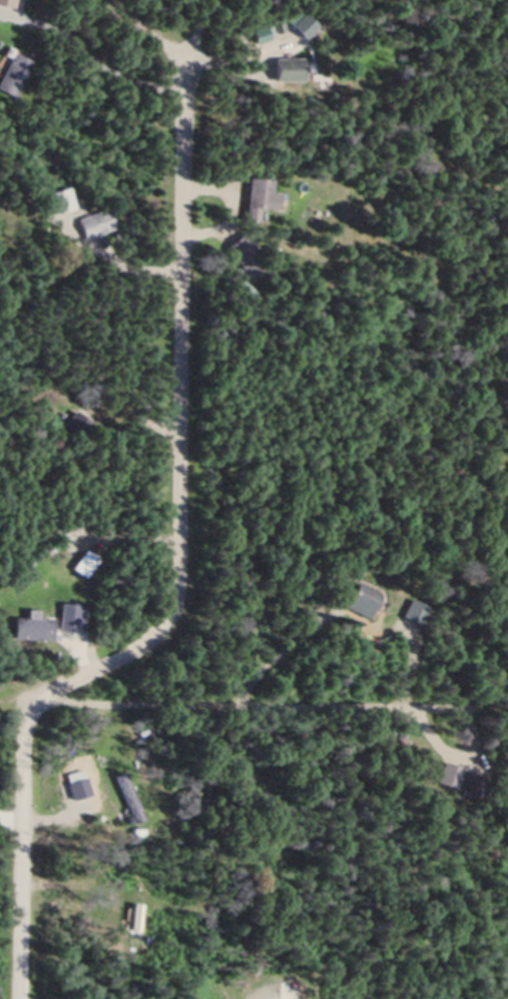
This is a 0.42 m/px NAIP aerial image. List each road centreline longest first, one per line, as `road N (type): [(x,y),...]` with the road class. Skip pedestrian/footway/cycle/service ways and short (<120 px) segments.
road 1 (residential): [(20,998),(24,727),(39,701),(155,637),(172,614),(180,578),(187,60)]

